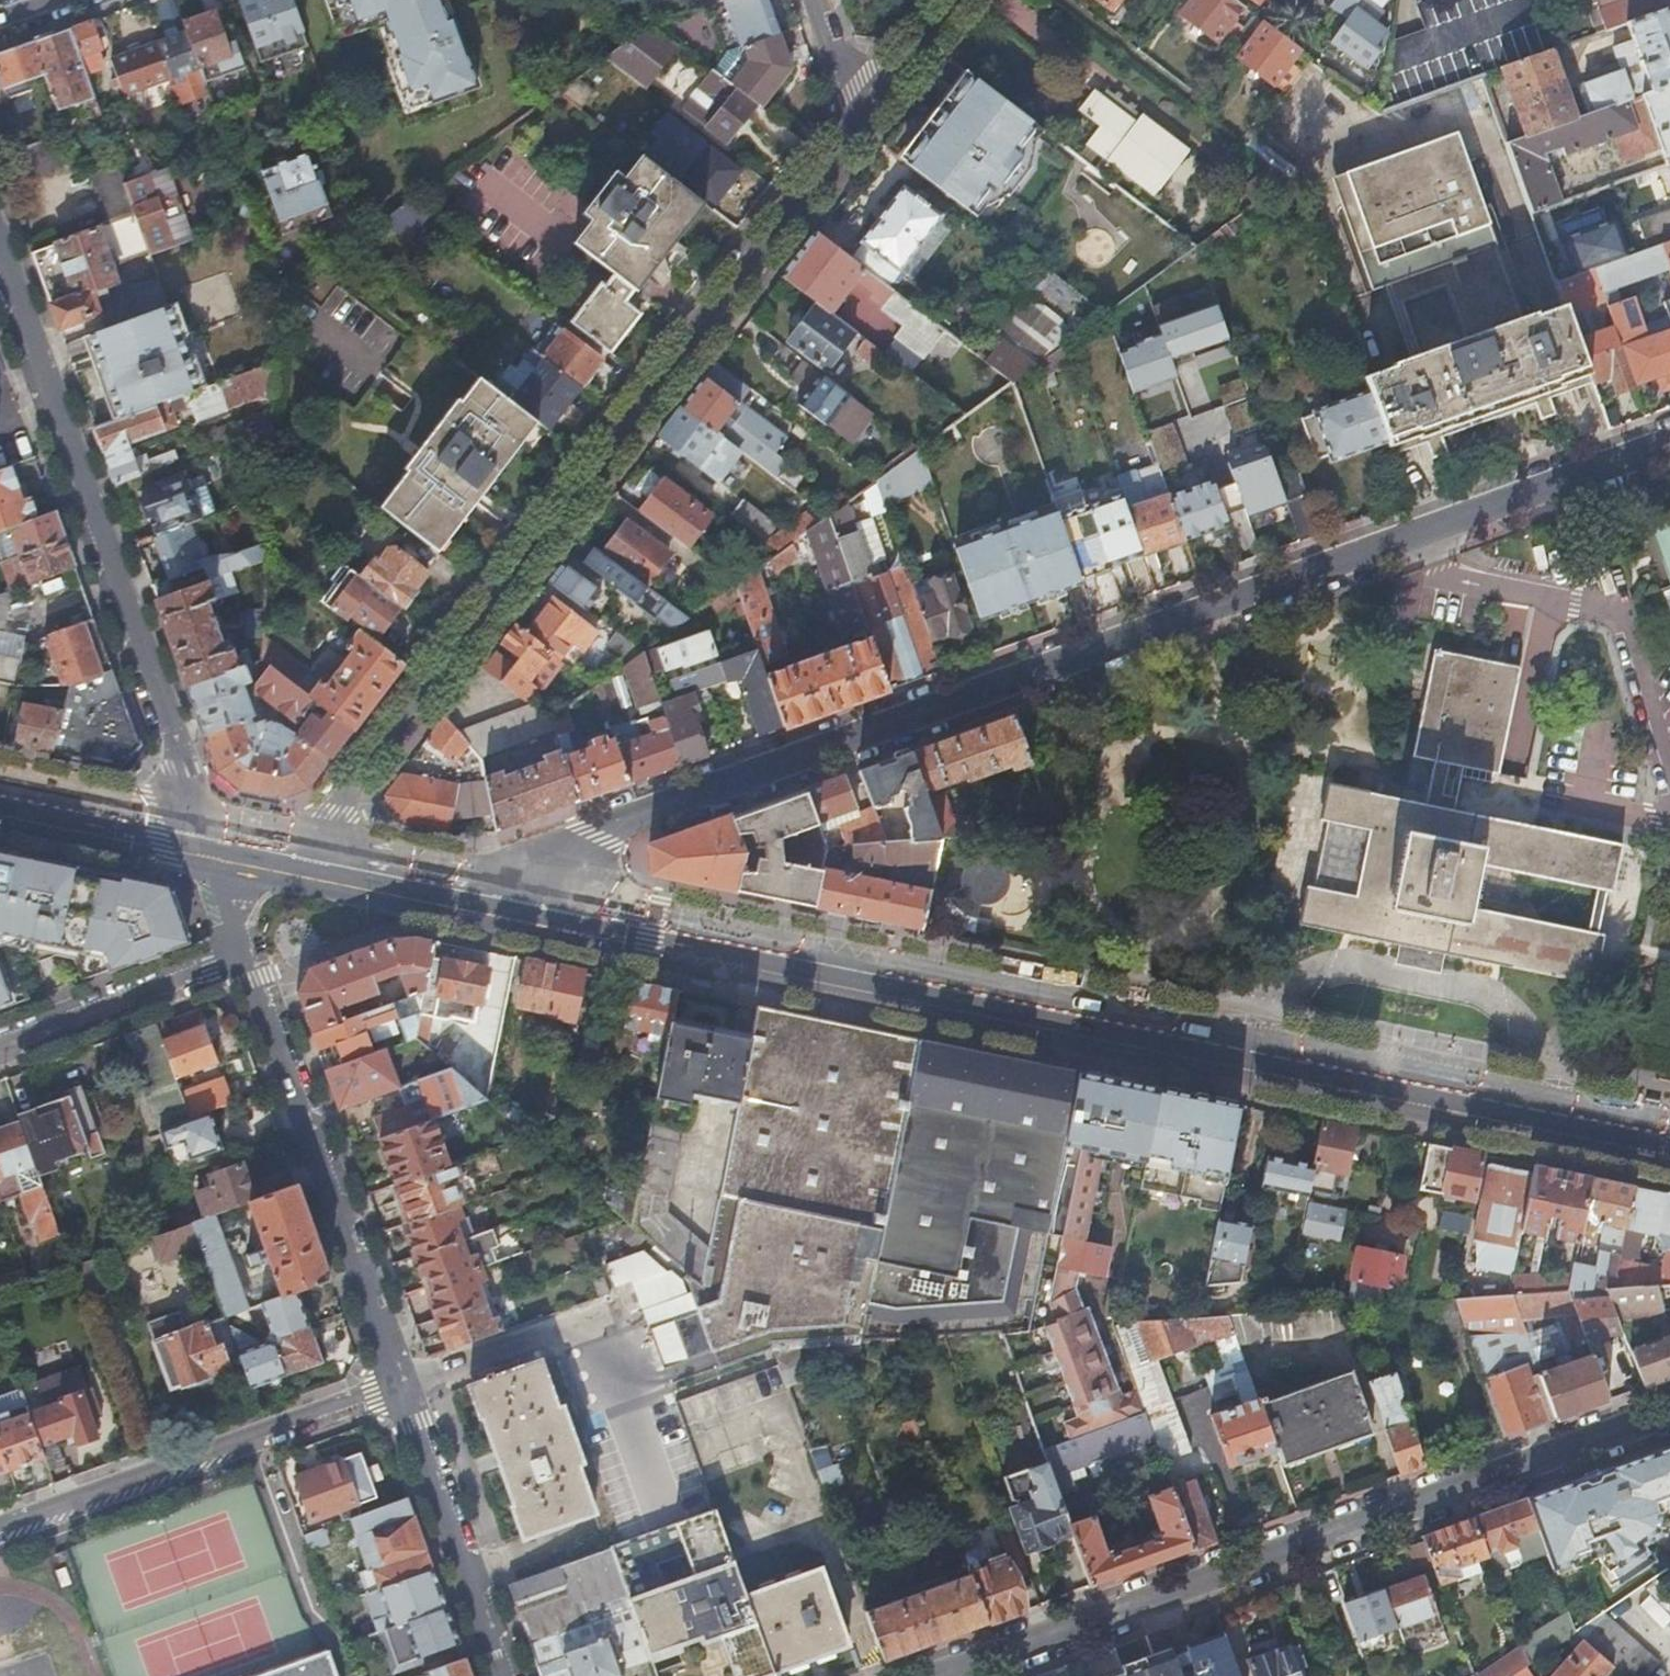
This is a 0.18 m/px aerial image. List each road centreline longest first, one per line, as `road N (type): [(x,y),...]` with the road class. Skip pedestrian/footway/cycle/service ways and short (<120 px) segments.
road 1 (residential): [(1669,446),(617,826),(558,860),(513,902)]
road 2 (secondary): [(1669,1137),(513,902)]
road 3 (residential): [(299,857),(864,130)]
road 4 (residential): [(1669,1410),(938,1675)]
road 5 (residential): [(0,255),(210,838)]
road 6 (residential): [(247,956),(399,1387)]
road 7 (residential): [(0,1531),(399,1387)]
road 8 (residential): [(399,1387),(504,1675)]
road 9 (residential): [(247,956),(0,1045)]
road 10 (secondary): [(513,902),(299,857)]
road 11 (secondary): [(210,838),(0,797)]
road 12 (residential): [(864,130),(965,0)]
road 13 (residential): [(864,130),(818,0)]
road 14 (residential): [(210,838),(247,956)]

